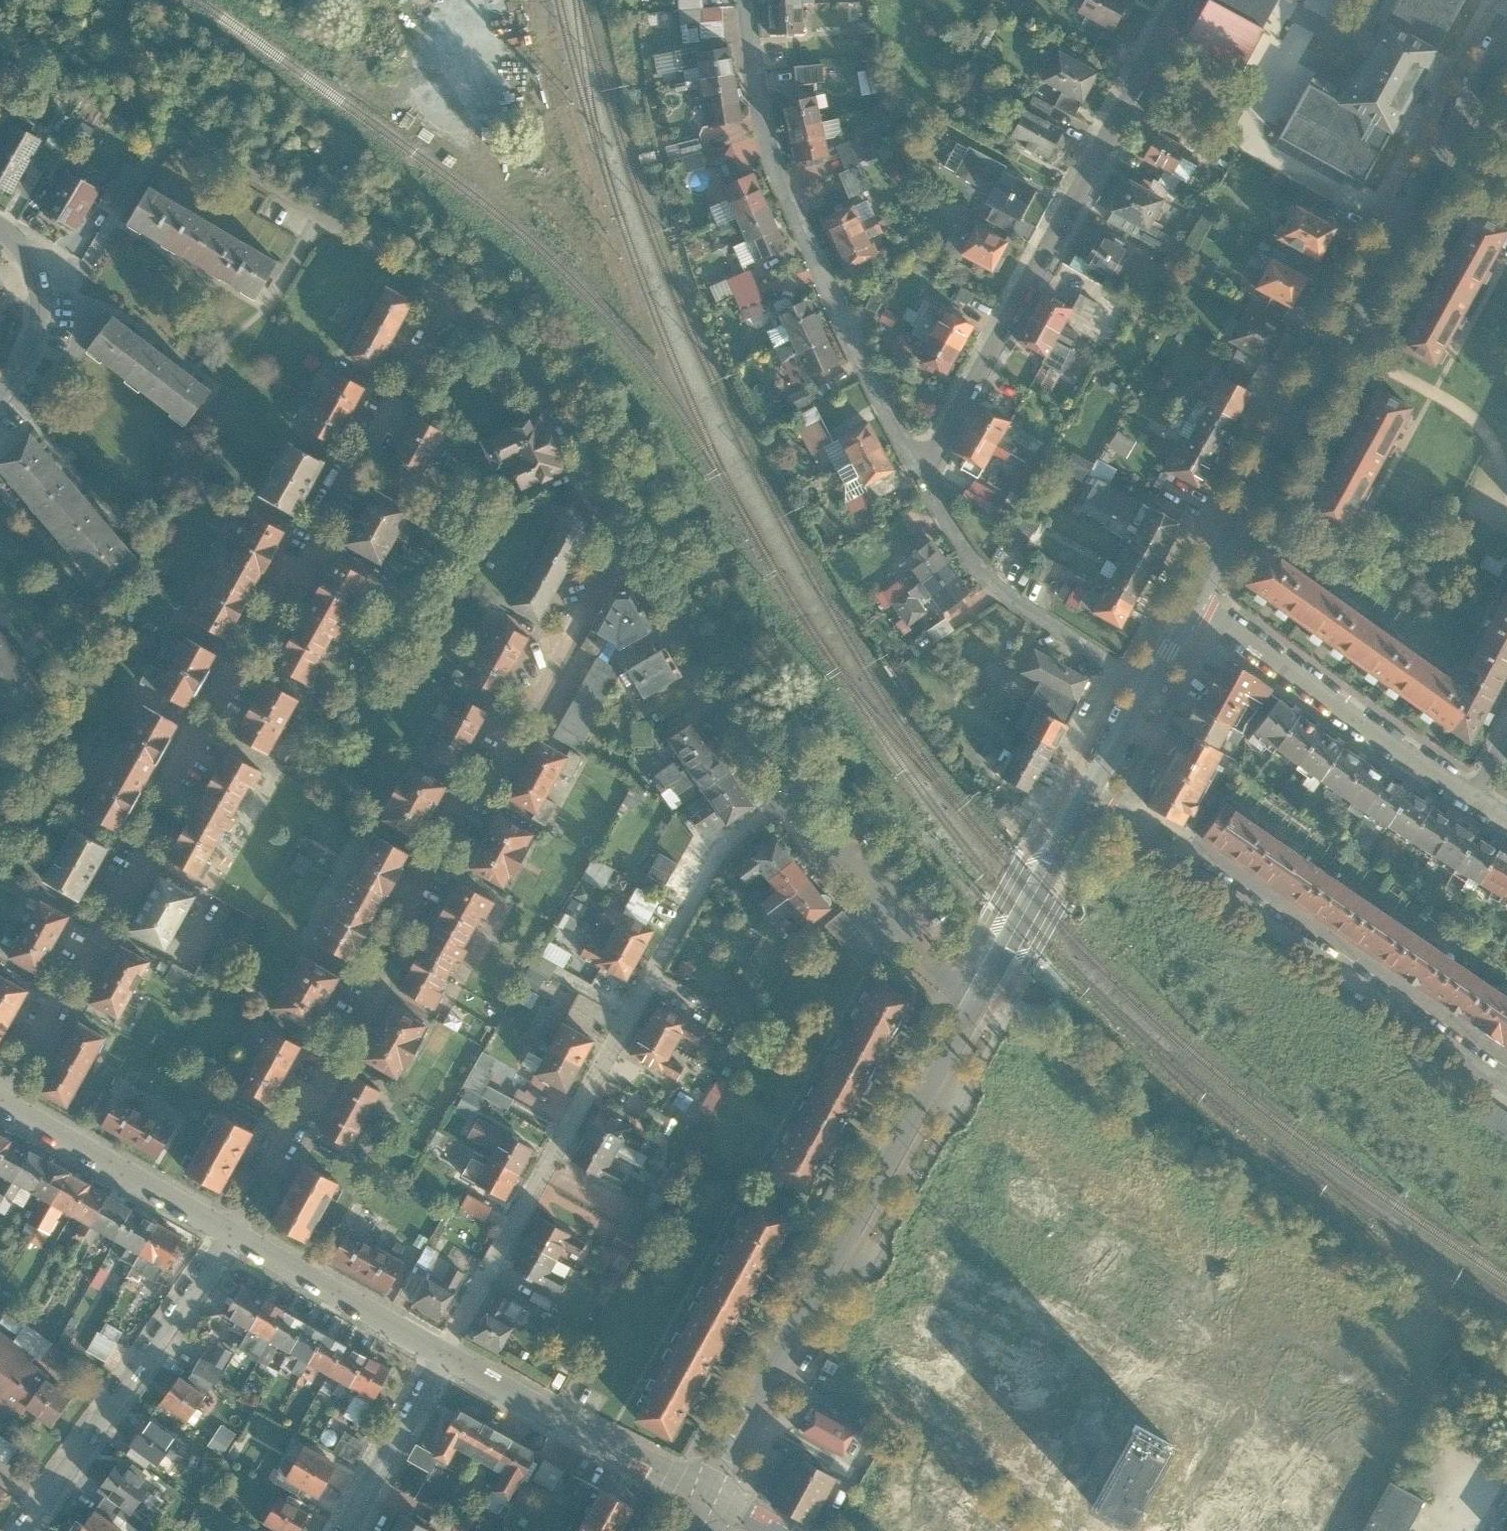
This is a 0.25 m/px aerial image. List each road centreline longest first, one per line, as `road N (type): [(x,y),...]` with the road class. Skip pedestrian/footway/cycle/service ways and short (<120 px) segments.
road 1 (residential): [(0,1098),(426,346),(454,320),(492,326)]
road 2 (residential): [(627,549),(579,614),(231,1232)]
road 3 (residential): [(443,1354),(716,856),(791,795)]
road 4 (residential): [(1199,606),(1506,37)]
road 5 (residential): [(705,1493),(977,997)]
road 6 (residential): [(923,473),(1178,0)]
road 7 (residential): [(923,473),(846,331),(784,183),(746,0)]
road 8 (residential): [(1084,803),(1170,849),(1506,1080)]
road 9 (residential): [(231,1232),(27,1530)]
road 10 (residential): [(1199,606),(1478,800)]
road 11 (residential): [(1150,691),(1003,591),(923,473)]
road 12 (residential): [(443,1354),(705,1493)]
road 13 (residential): [(791,795),(627,549)]
road 14 (residential): [(977,997),(924,962),(791,795)]
road 15 (residential): [(0,1102),(231,1232)]
road 16 (residential): [(627,549),(544,385),(492,326)]
road 17 (residential): [(231,1232),(443,1354)]
road 18 (residential): [(977,997),(1084,803)]
road 19 (residential): [(345,1530),(443,1354)]
road 20 (residential): [(0,227),(30,259),(42,300),(34,342),(0,397)]
road 21 (track): [(470,0),(509,170)]
road 22 (residential): [(1084,803),(1150,691)]

